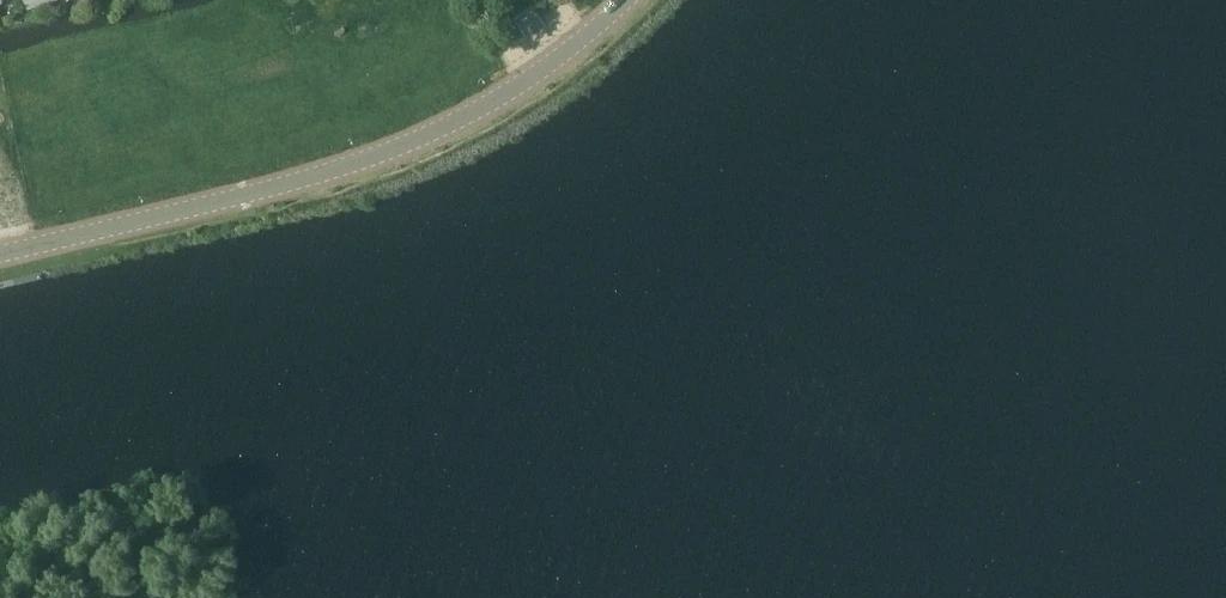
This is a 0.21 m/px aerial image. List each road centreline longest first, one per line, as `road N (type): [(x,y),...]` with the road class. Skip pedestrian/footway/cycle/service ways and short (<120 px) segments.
road 1 (tertiary): [(0,255),(285,185),(410,142),(515,88),(627,0)]

